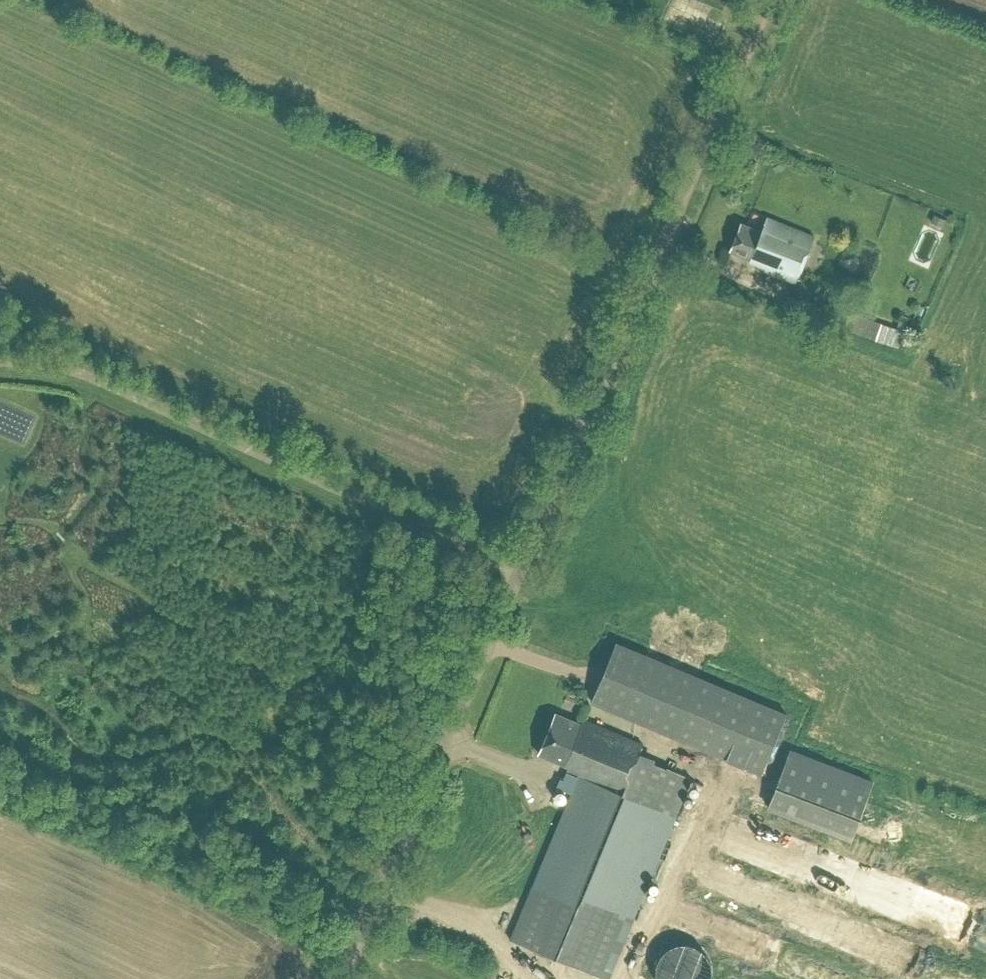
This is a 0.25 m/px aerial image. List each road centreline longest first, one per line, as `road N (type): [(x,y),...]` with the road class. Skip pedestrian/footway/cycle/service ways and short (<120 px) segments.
road 1 (unclassified): [(340,978),(767,0)]

